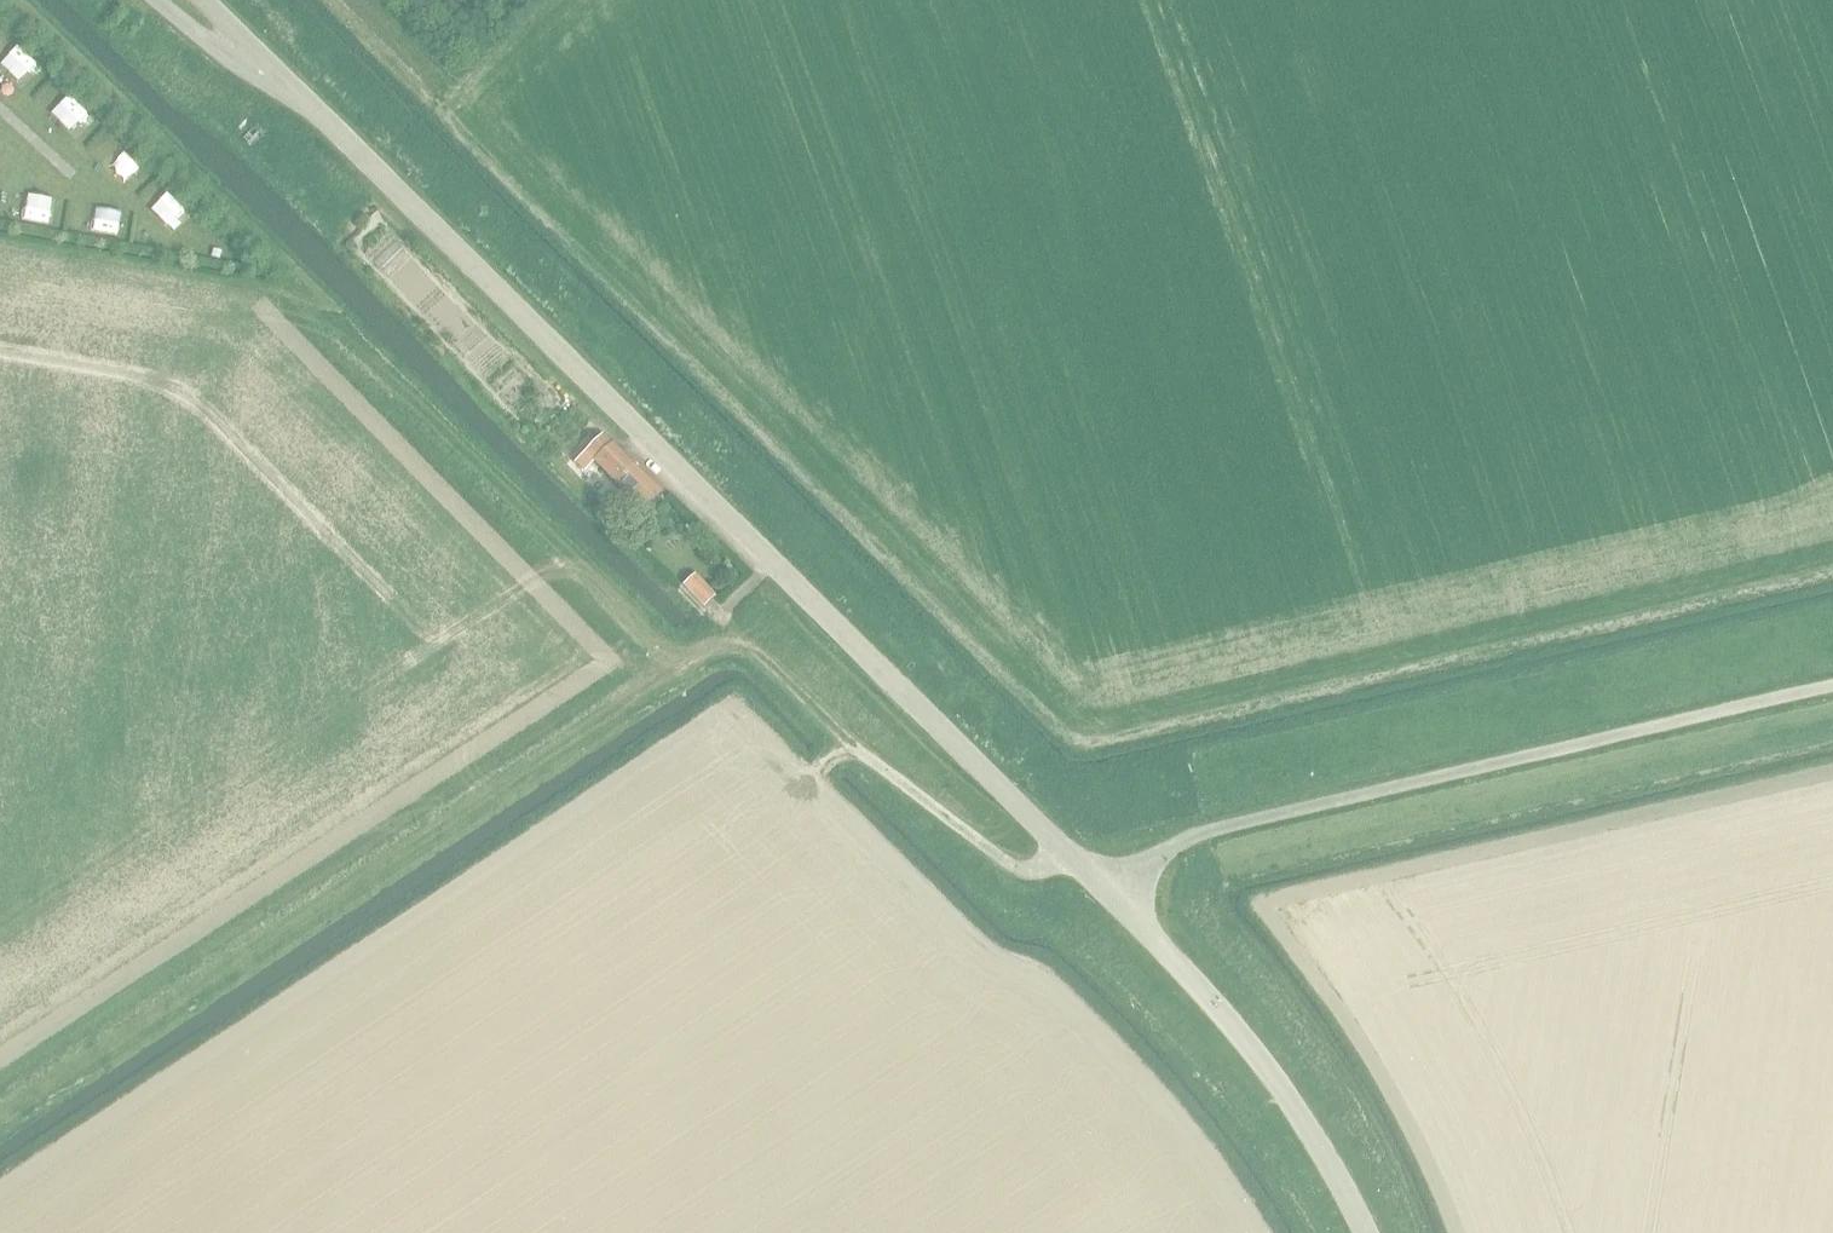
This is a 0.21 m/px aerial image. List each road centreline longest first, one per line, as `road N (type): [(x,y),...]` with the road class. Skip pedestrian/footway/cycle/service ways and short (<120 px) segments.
road 1 (unclassified): [(1112,898),(257,52)]
road 2 (unclassified): [(1112,898),(1147,862),(1194,831),(1832,683)]
road 3 (unclassified): [(1374,1232),(1239,1025),(1112,898)]

